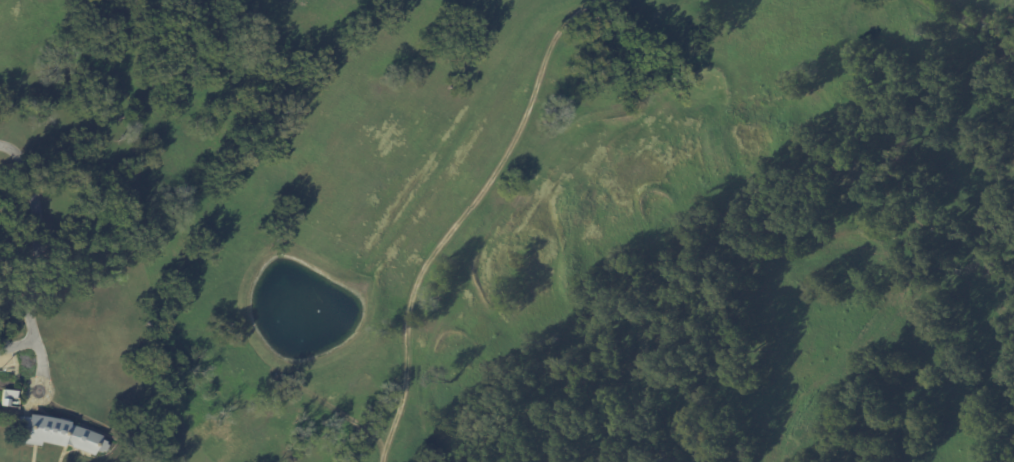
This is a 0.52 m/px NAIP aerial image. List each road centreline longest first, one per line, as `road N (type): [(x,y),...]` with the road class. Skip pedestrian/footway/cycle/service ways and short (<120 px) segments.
road 1 (track): [(383,461),(400,412),(406,327),(424,272),(504,155),(568,21),(595,0)]

